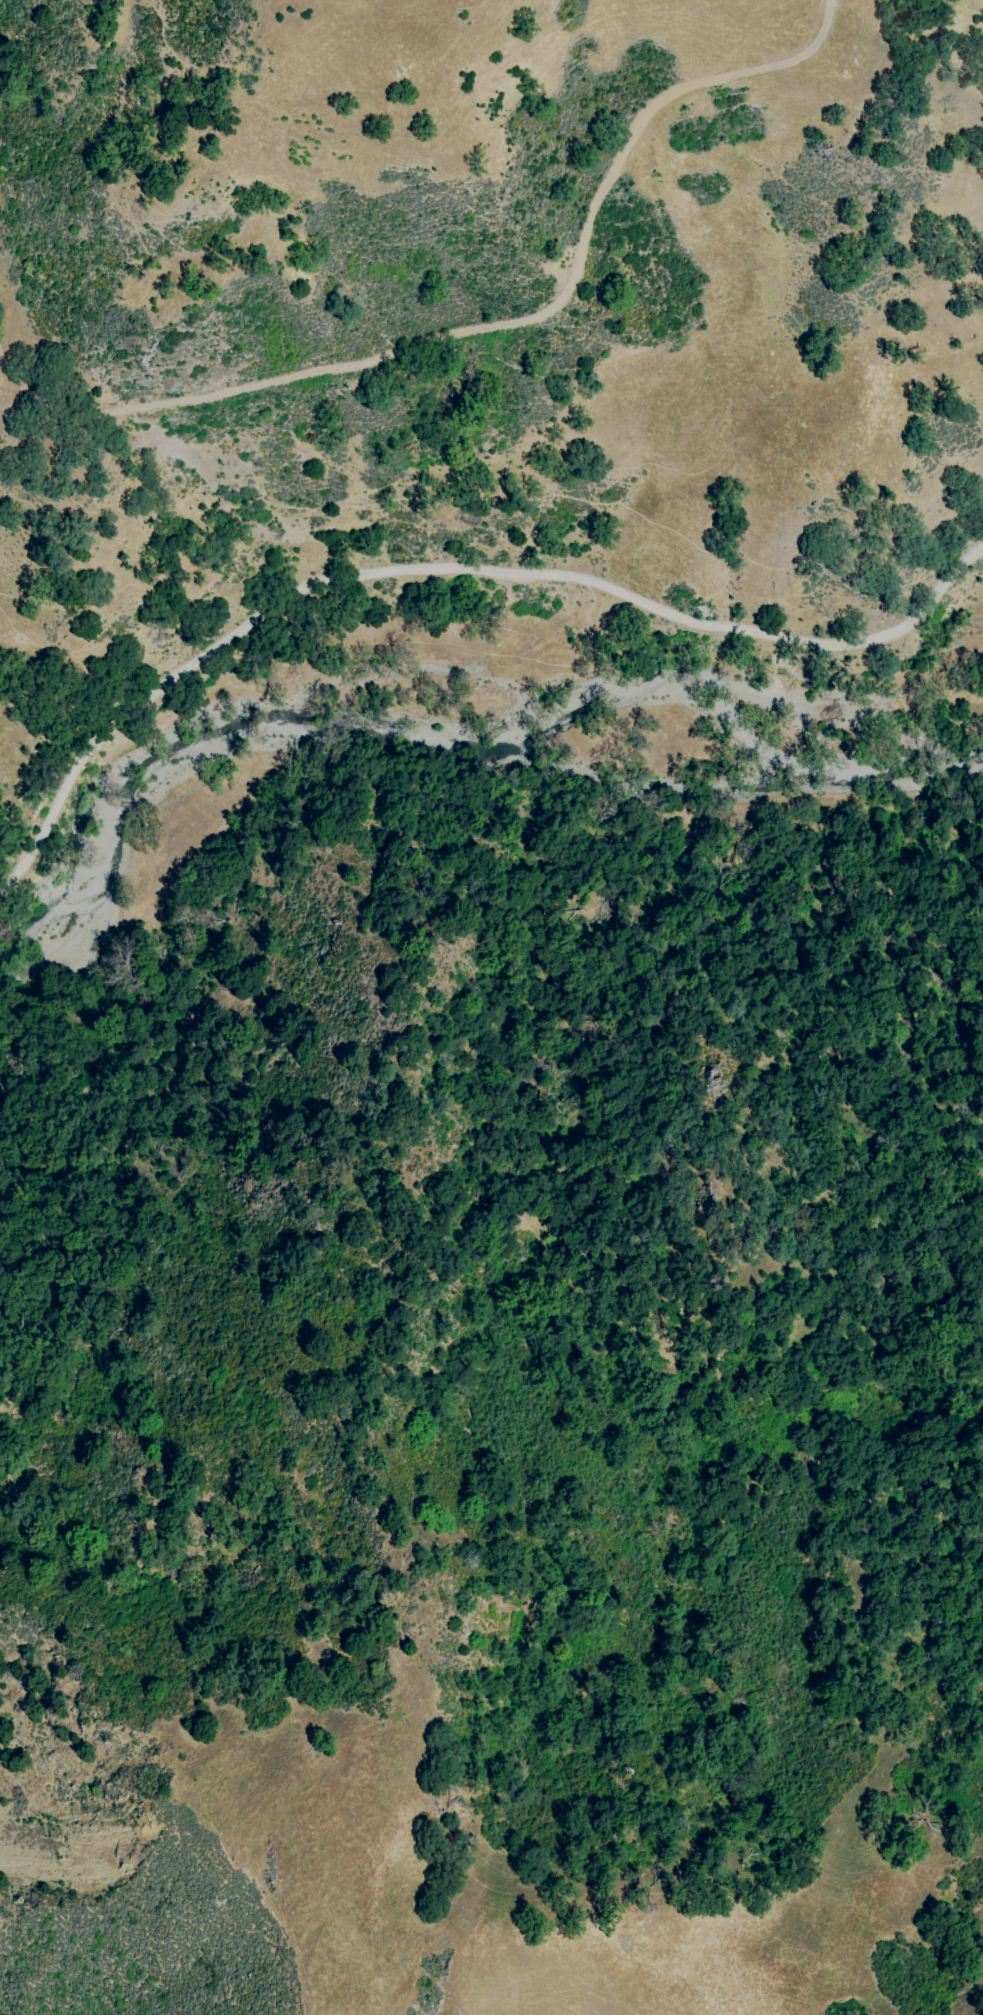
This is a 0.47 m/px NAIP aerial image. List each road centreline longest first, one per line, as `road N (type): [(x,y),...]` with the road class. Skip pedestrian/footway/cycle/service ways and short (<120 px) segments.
road 1 (track): [(982,549),(962,563),(904,639),(840,646),(705,632),(572,580),(410,573),(297,593),(146,701),(84,762),(0,886)]
road 2 (track): [(0,324),(3,376),(21,401),(85,428),(281,390),(551,323),(571,301),(611,187),(666,104),(807,62),(836,0)]

